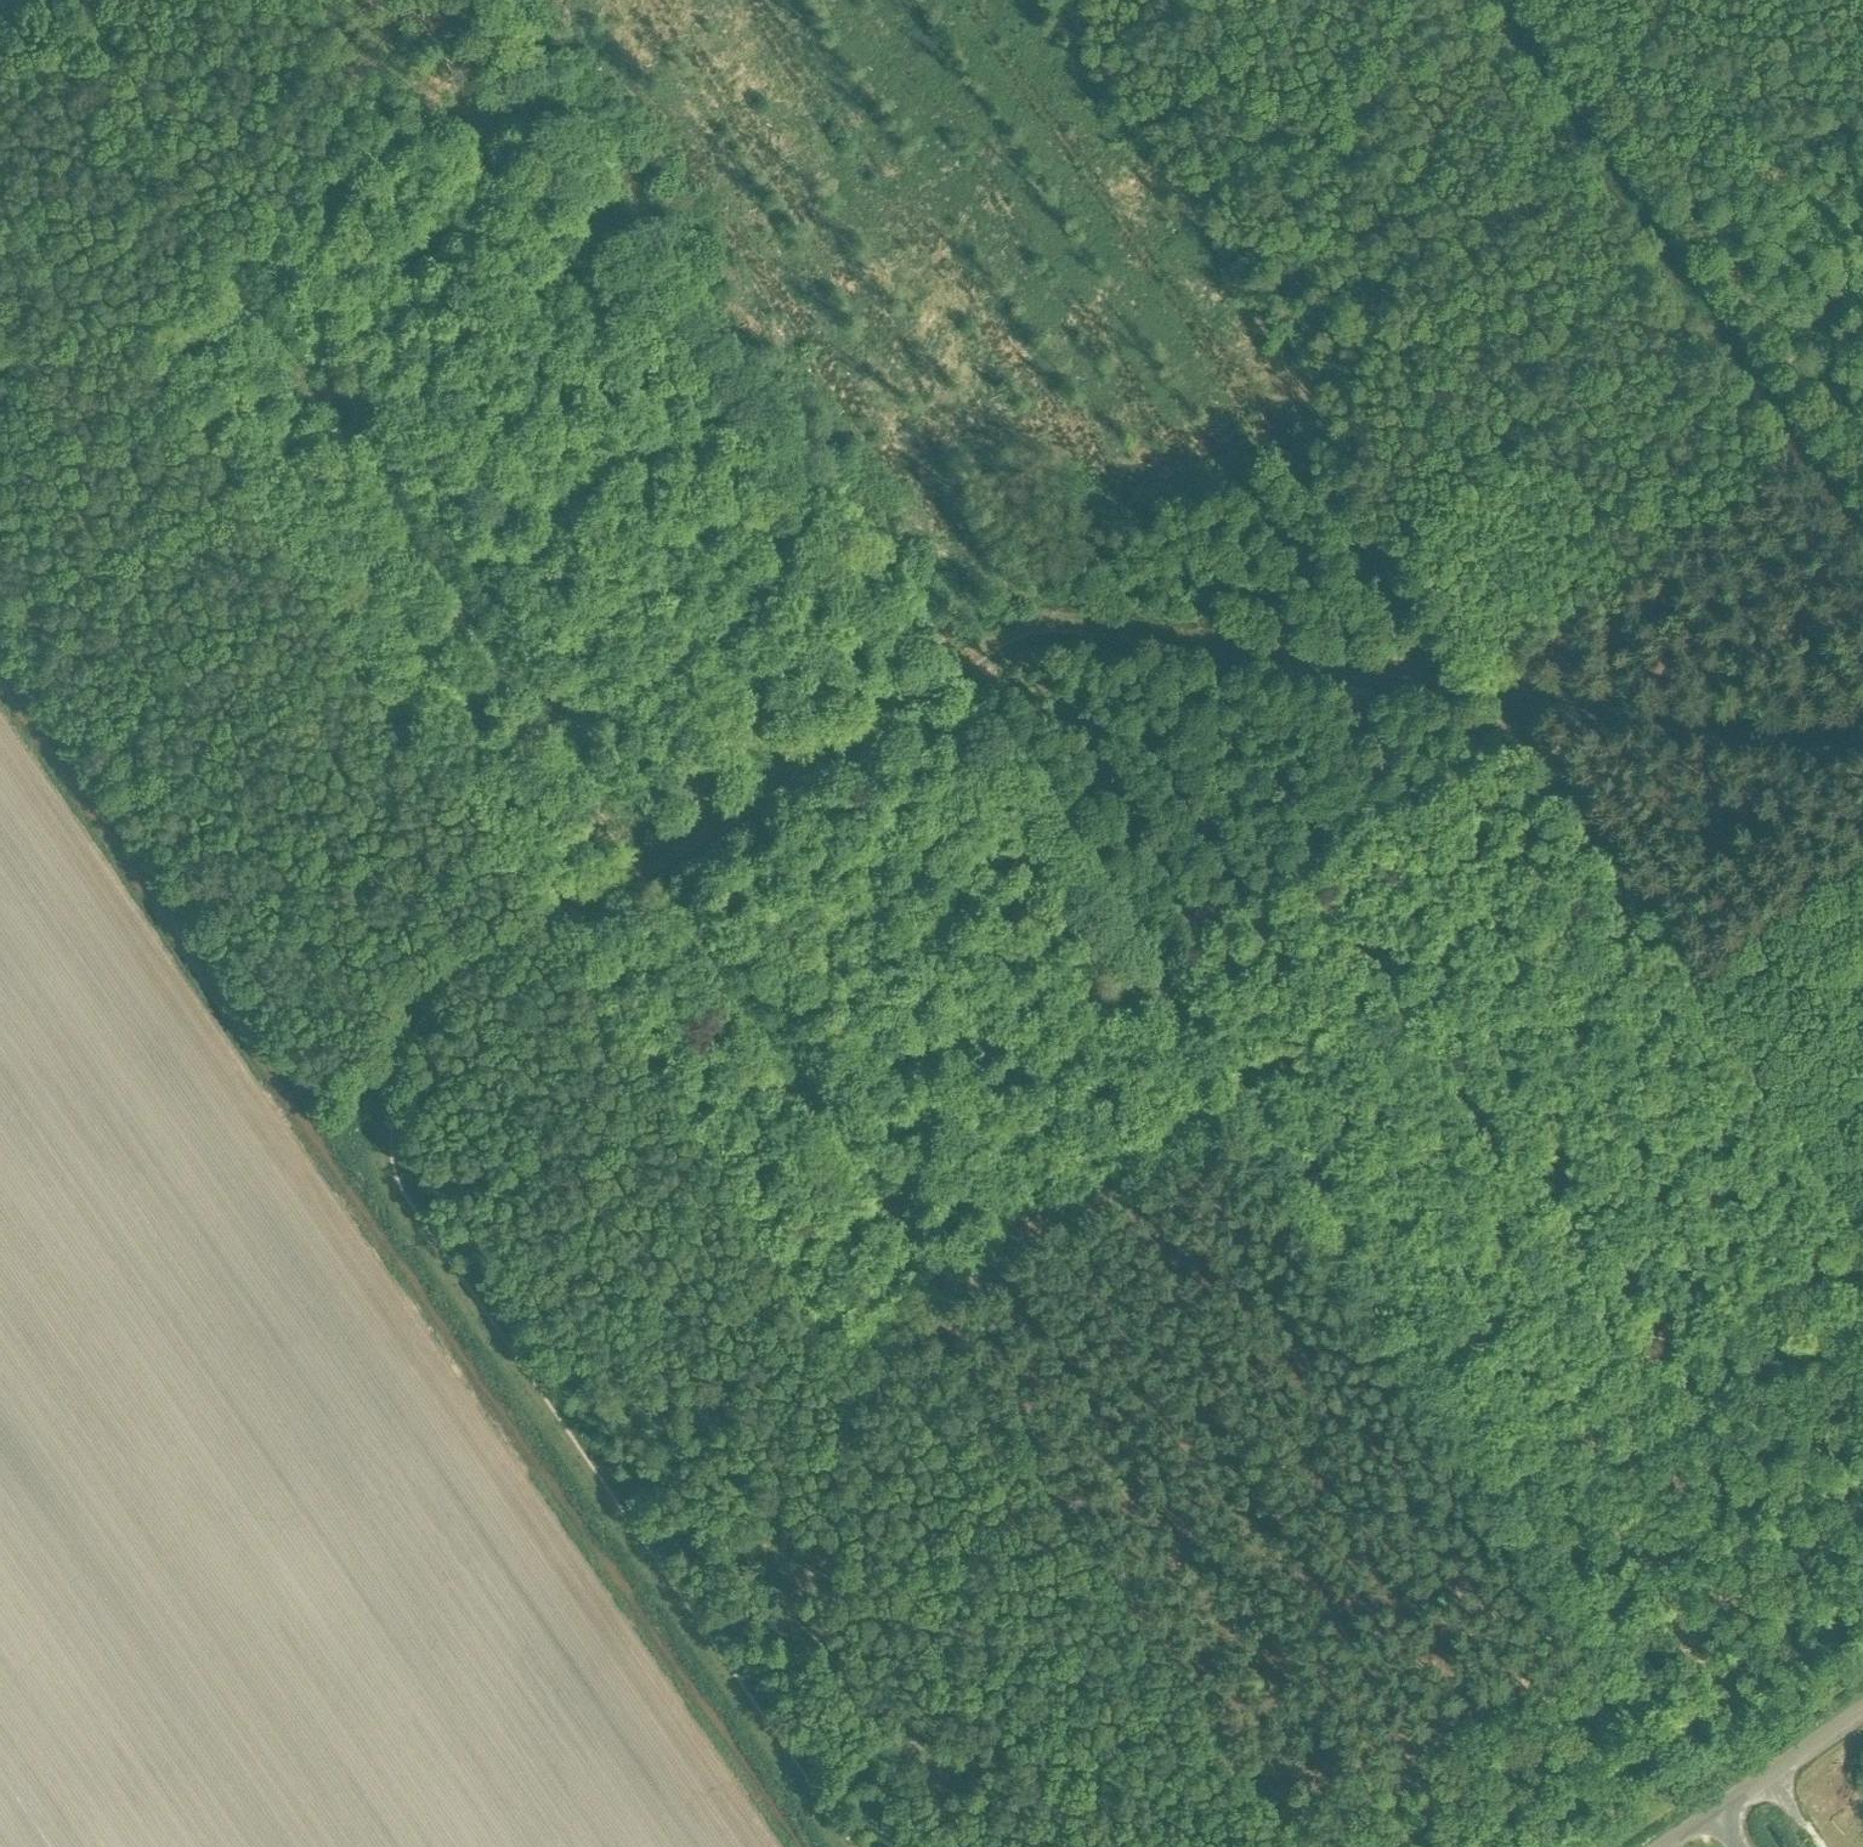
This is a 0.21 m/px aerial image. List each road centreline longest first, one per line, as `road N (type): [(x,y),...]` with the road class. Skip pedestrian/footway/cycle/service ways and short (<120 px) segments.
road 1 (unclassified): [(1714,1810),(1862,1708)]

